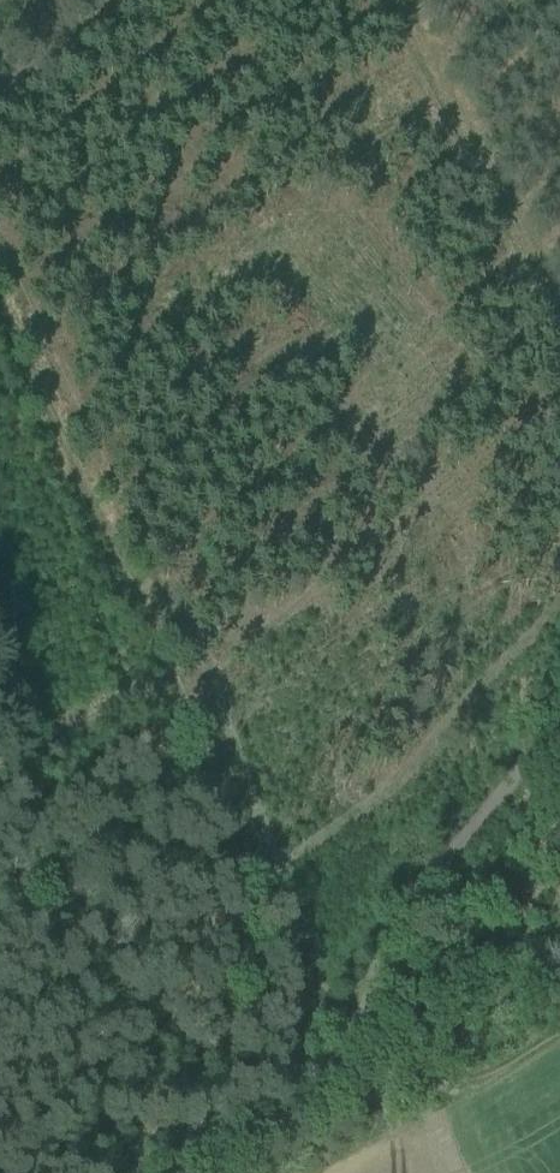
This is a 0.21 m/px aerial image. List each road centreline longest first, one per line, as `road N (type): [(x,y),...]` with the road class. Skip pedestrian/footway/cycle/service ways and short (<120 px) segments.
road 1 (track): [(394,1043),(385,954),(417,874),(559,707)]
road 2 (track): [(180,1172),(394,1043)]

